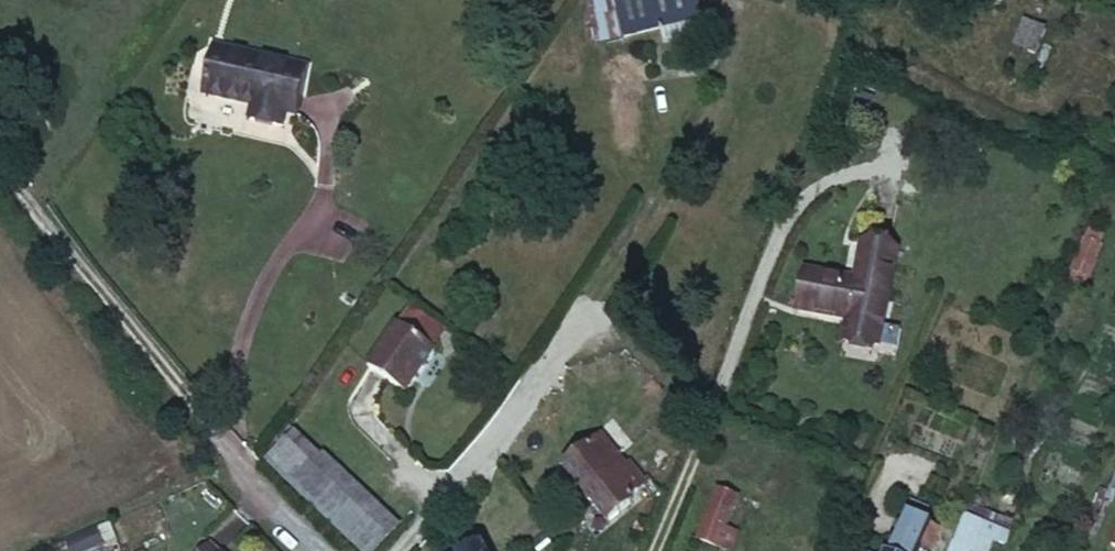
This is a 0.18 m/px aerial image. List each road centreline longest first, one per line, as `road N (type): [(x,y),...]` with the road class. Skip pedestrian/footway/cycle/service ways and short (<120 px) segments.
road 1 (track): [(0,167),(205,428),(318,550)]
road 2 (residential): [(567,335),(392,550)]

